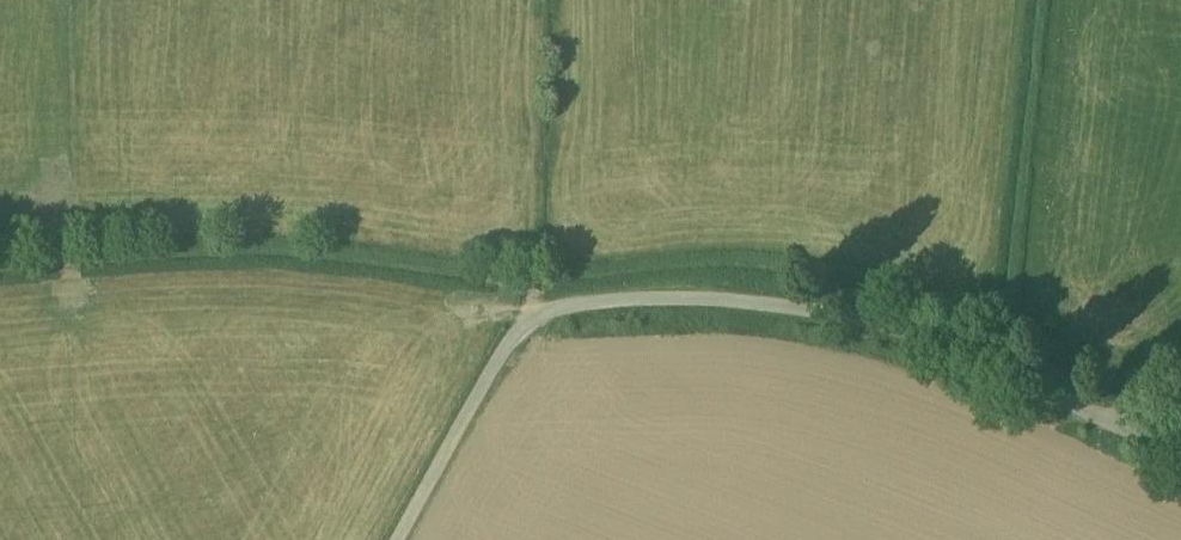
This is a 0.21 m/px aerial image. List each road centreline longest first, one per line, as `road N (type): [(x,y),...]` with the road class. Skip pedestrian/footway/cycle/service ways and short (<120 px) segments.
road 1 (track): [(396,539),(520,324),(588,305),(723,302)]
road 2 (residential): [(723,302),(808,308),(888,329),(1042,386),(1116,423)]

